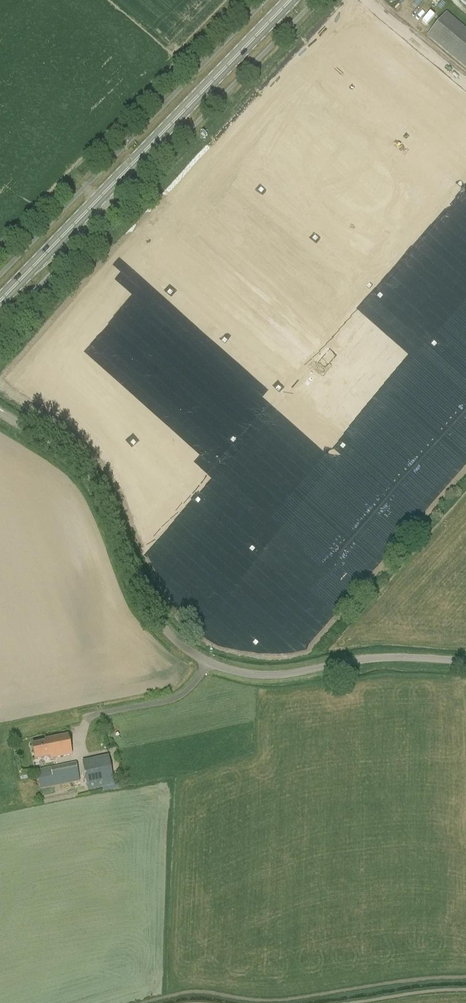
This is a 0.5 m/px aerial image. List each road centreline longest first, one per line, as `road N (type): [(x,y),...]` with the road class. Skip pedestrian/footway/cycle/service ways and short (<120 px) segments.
road 1 (unclassified): [(465,661),(387,657),(267,675),(199,657),(147,607),(105,503),(83,469),(0,413)]
road 2 (primary): [(0,301),(290,0)]

